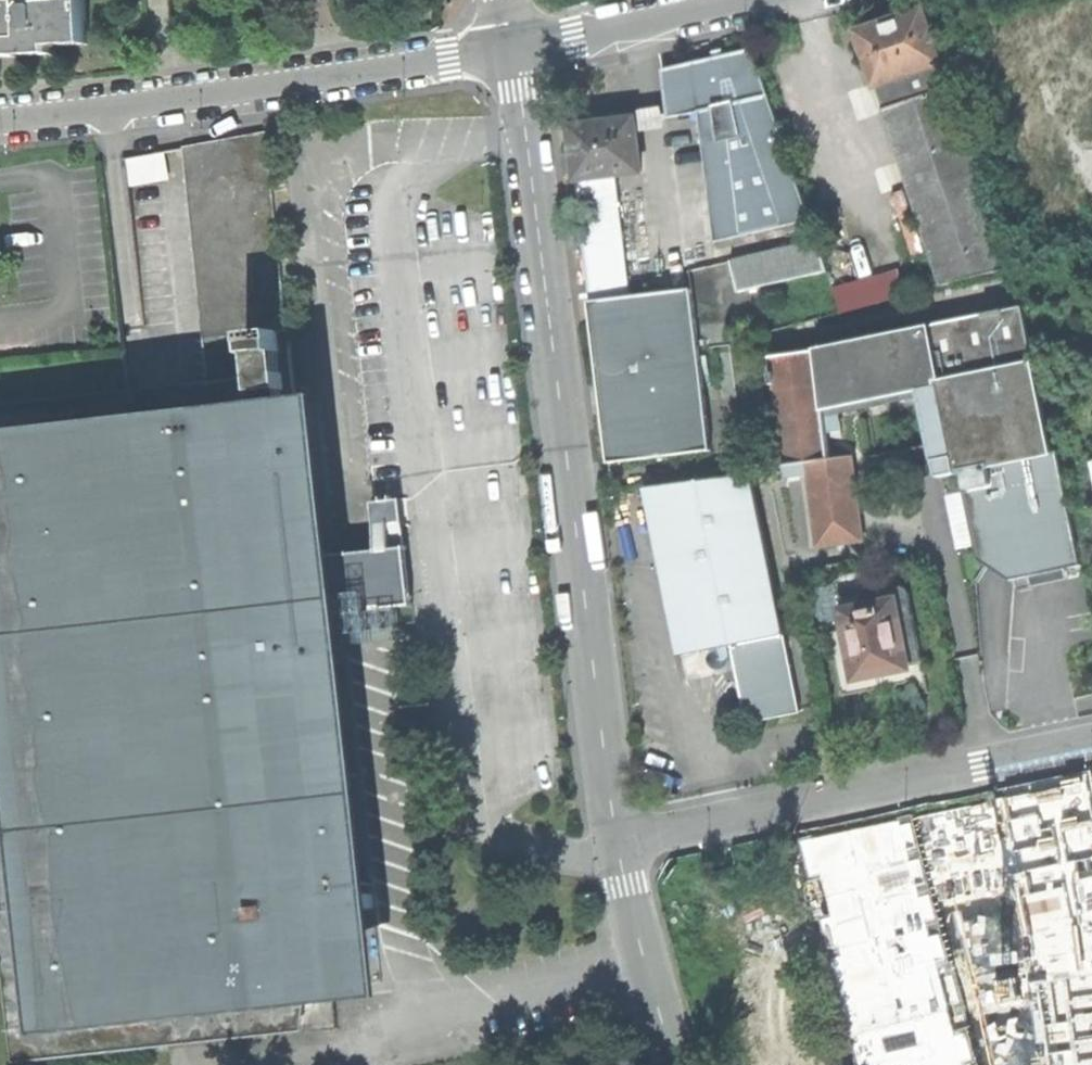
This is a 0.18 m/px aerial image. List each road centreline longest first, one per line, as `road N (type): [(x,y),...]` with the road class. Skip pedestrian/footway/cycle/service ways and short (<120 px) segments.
road 1 (residential): [(615,842),(512,50)]
road 2 (residential): [(0,128),(512,50)]
road 3 (residential): [(615,842),(1091,741)]
road 4 (residential): [(512,50),(745,0)]
road 5 (residential): [(674,1064),(615,842)]

